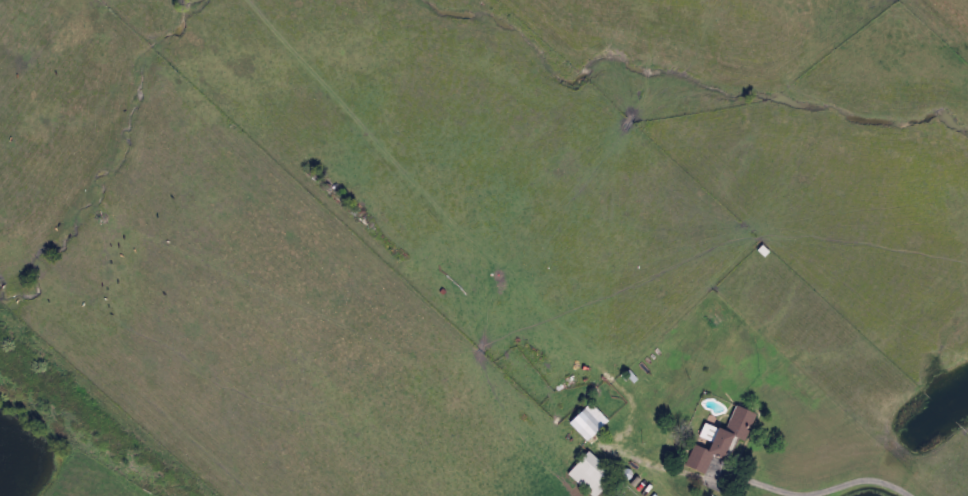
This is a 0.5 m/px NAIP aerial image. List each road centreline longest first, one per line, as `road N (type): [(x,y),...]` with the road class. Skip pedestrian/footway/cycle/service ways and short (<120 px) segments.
road 1 (residential): [(727,467),(806,494),(873,478),(912,495)]

